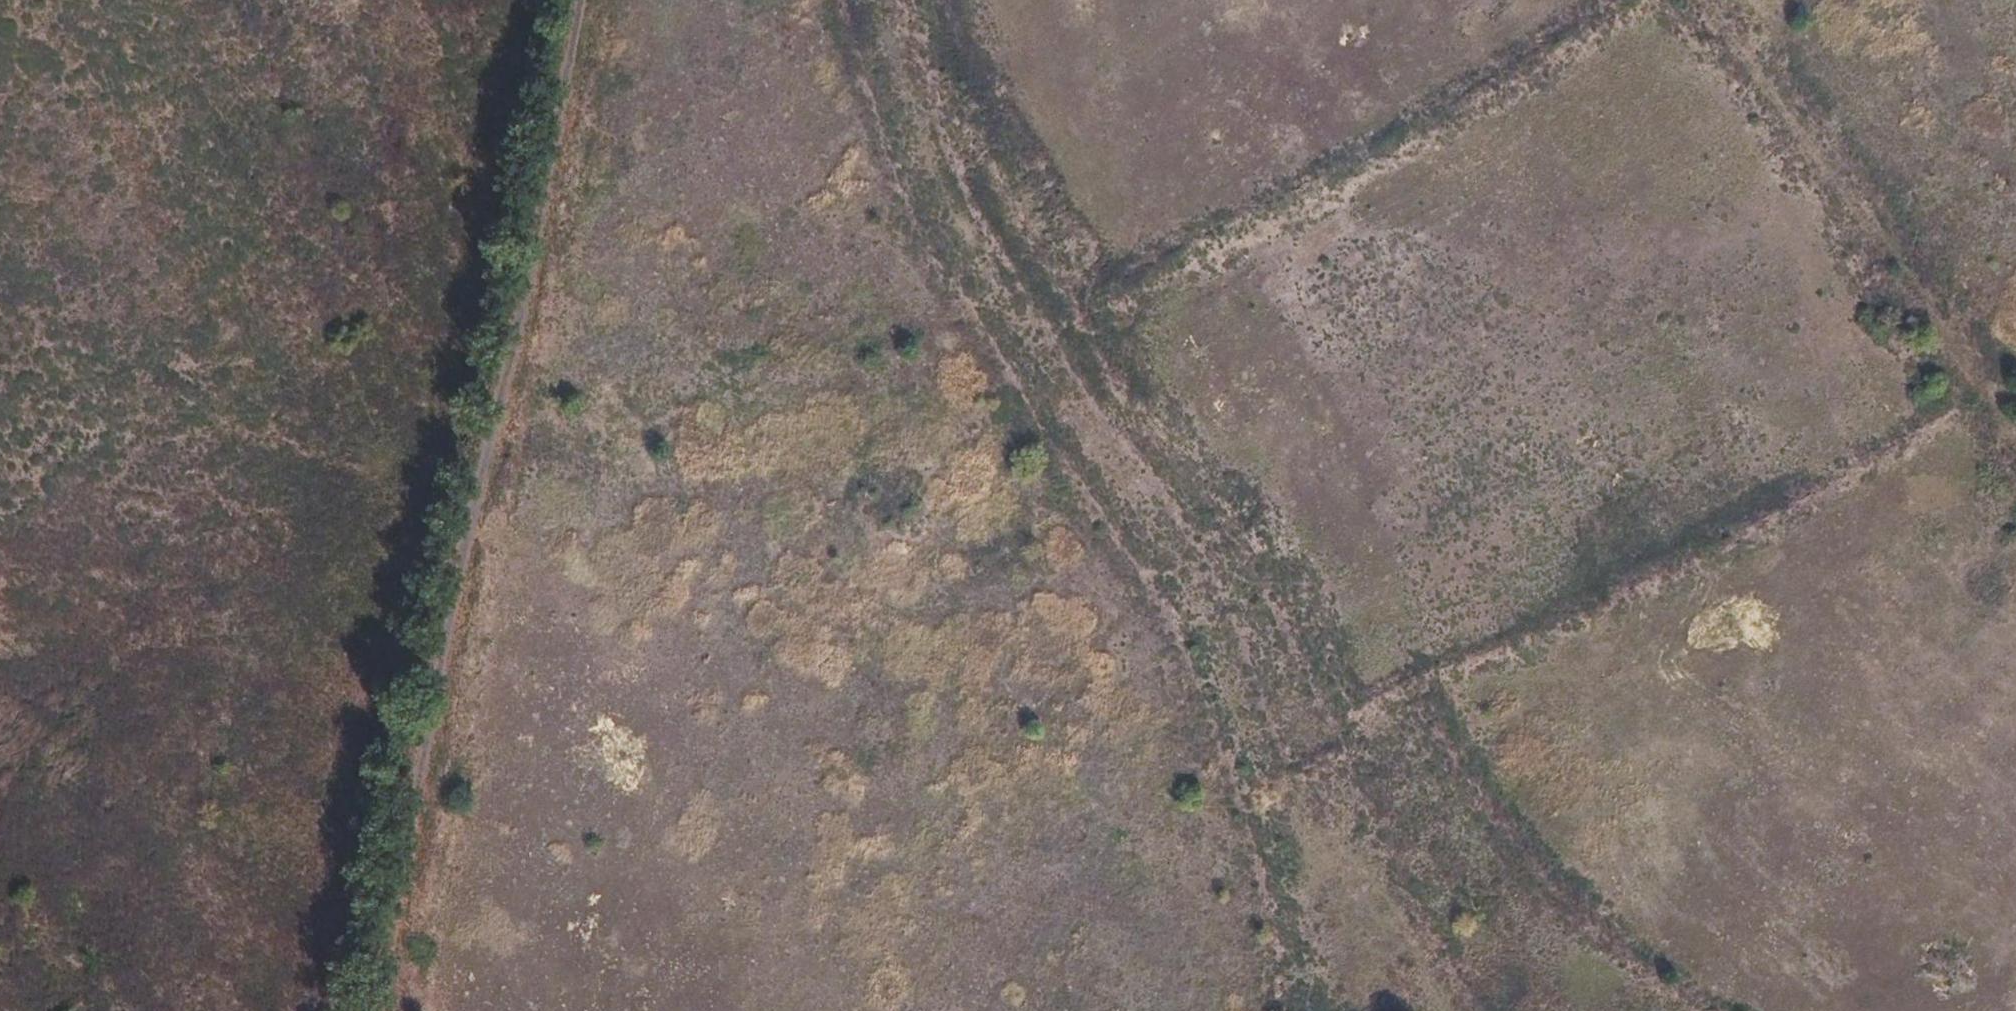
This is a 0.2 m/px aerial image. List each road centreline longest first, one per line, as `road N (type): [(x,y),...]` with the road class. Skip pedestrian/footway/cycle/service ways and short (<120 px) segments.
road 1 (track): [(375,1010),(446,561),(570,0)]
road 2 (track): [(2015,430),(1698,0)]

